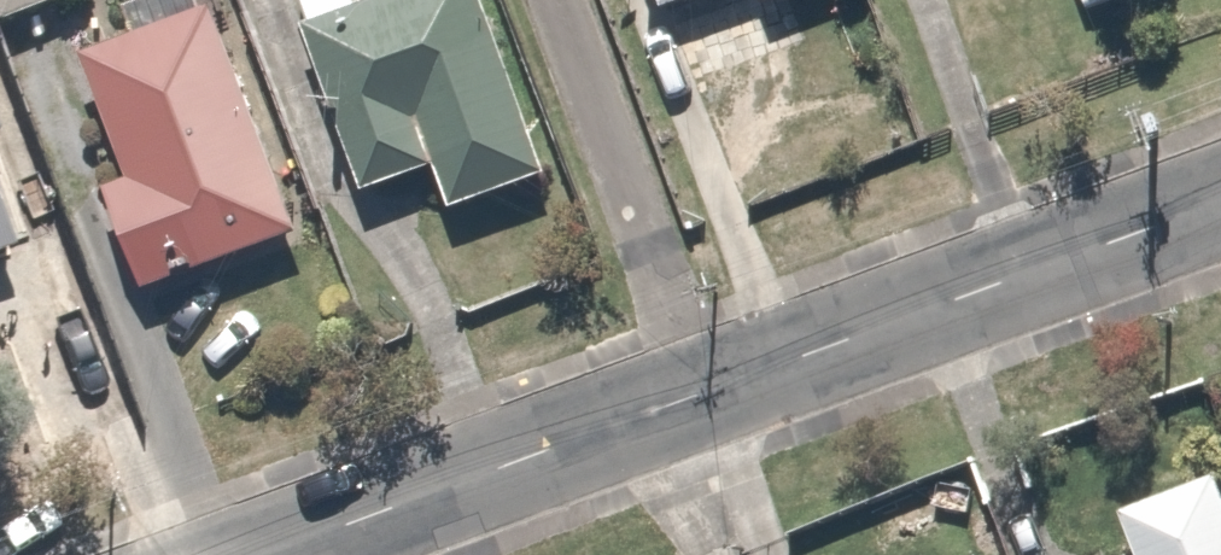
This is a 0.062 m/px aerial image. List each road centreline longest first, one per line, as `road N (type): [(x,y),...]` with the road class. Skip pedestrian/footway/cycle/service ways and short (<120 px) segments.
road 1 (residential): [(701,395),(1220,202)]
road 2 (residential): [(268,554),(701,395)]
road 3 (residential): [(555,0),(701,395)]

